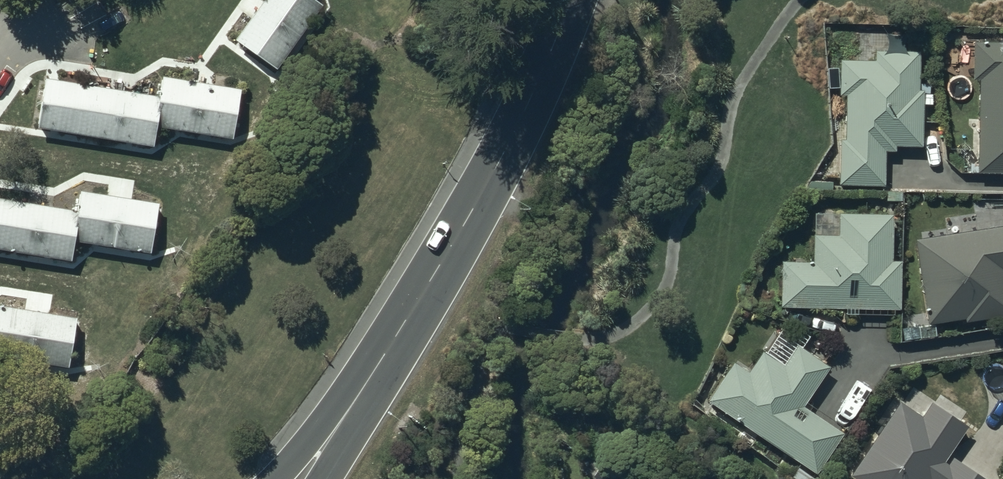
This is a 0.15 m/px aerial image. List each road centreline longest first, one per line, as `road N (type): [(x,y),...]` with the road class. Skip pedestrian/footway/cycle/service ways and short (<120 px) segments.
road 1 (trunk): [(417,306),(507,146),(571,0)]
road 2 (trunk): [(276,478),(417,306)]
road 3 (trunk): [(417,306),(386,381),(322,478)]

